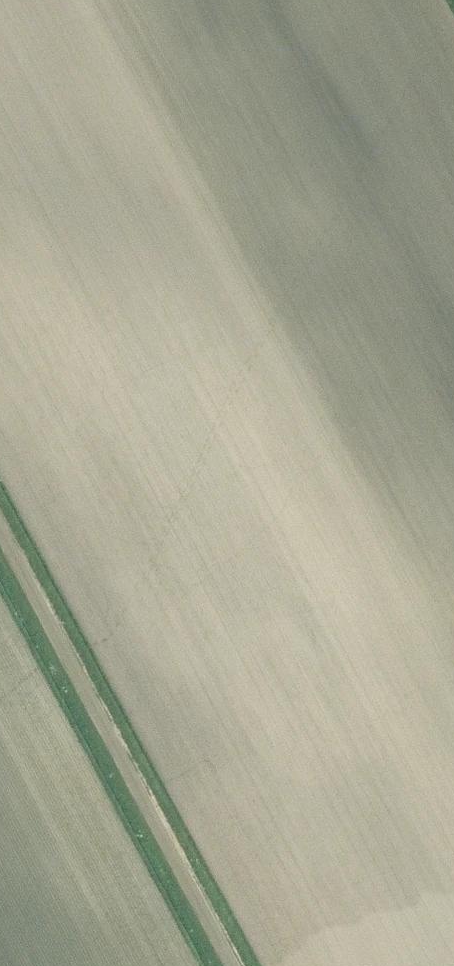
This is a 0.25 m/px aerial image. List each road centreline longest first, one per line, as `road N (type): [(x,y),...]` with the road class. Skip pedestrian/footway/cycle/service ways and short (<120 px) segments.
road 1 (unclassified): [(233,965),(0,528)]

